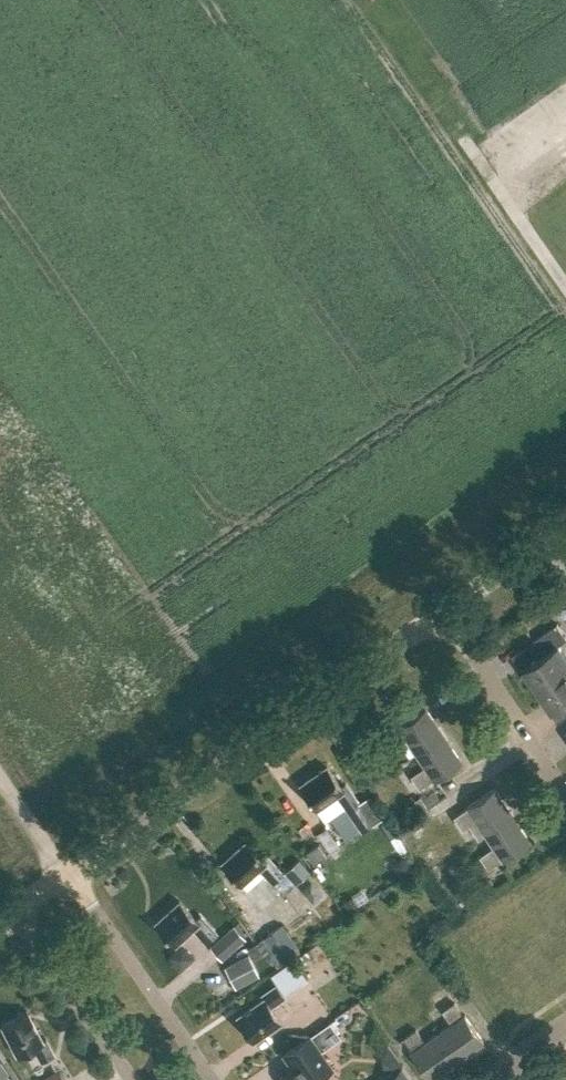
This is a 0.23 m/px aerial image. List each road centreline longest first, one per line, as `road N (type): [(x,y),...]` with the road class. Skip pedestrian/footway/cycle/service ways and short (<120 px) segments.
road 1 (residential): [(70,869),(445,611)]
road 2 (residential): [(212,1079),(70,869)]
road 3 (residential): [(565,794),(445,611)]
road 4 (residential): [(133,1079),(13,908)]
road 5 (residential): [(445,611),(565,526)]

